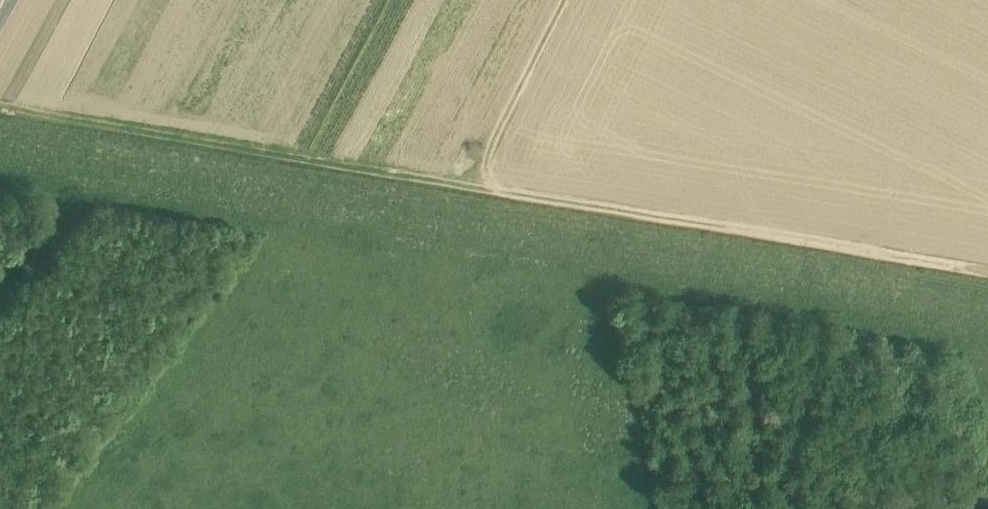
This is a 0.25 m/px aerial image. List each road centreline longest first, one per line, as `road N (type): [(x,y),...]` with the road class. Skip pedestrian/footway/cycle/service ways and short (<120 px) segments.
road 1 (track): [(987,115),(851,0)]

